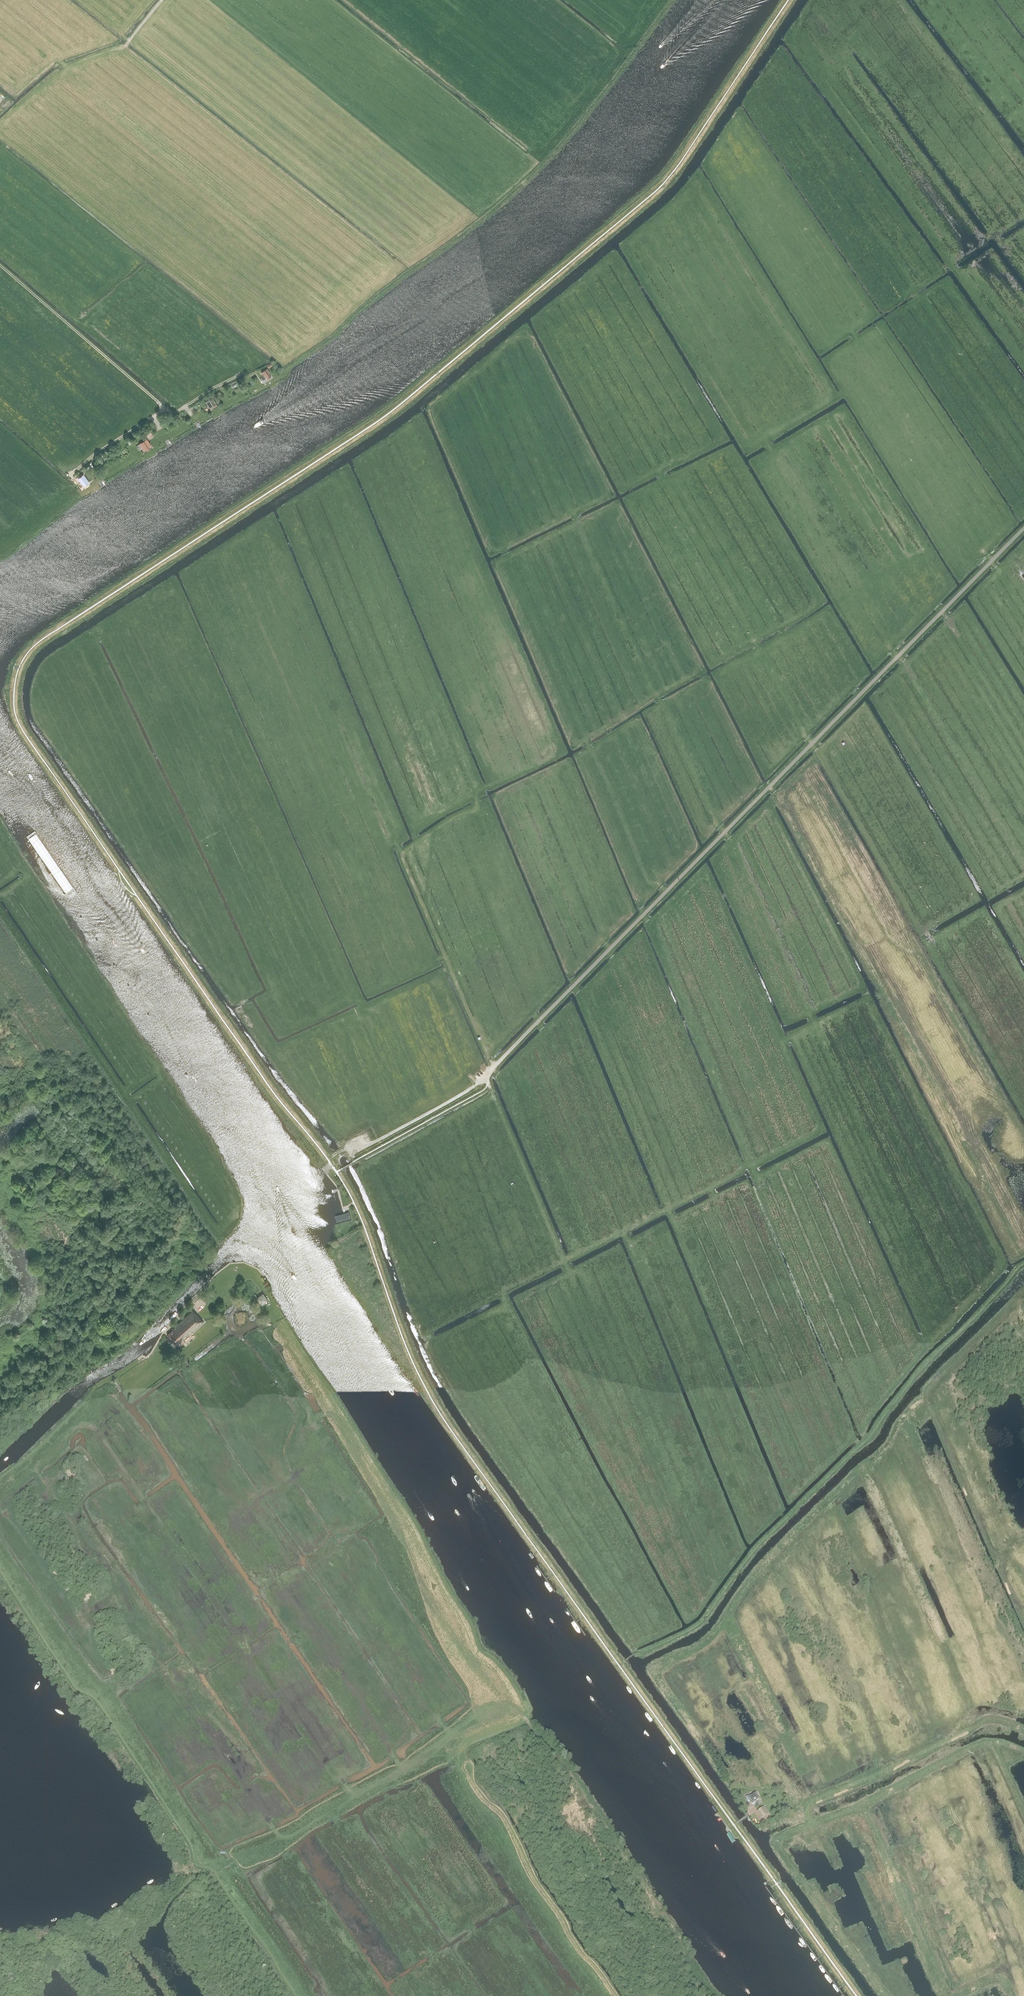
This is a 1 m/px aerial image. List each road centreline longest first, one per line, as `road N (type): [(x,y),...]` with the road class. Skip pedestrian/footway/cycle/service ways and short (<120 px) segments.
road 1 (unclassified): [(486,1078),(1023,529)]
road 2 (track): [(890,1995),(781,1844),(982,1745),(1023,1752)]
road 3 (track): [(0,265),(170,412),(240,375)]
road 4 (track): [(1023,1729),(983,1722),(813,1801),(810,1824)]
road 5 (track): [(951,1995),(863,1806)]
road 6 (track): [(328,1160),(486,1078)]

